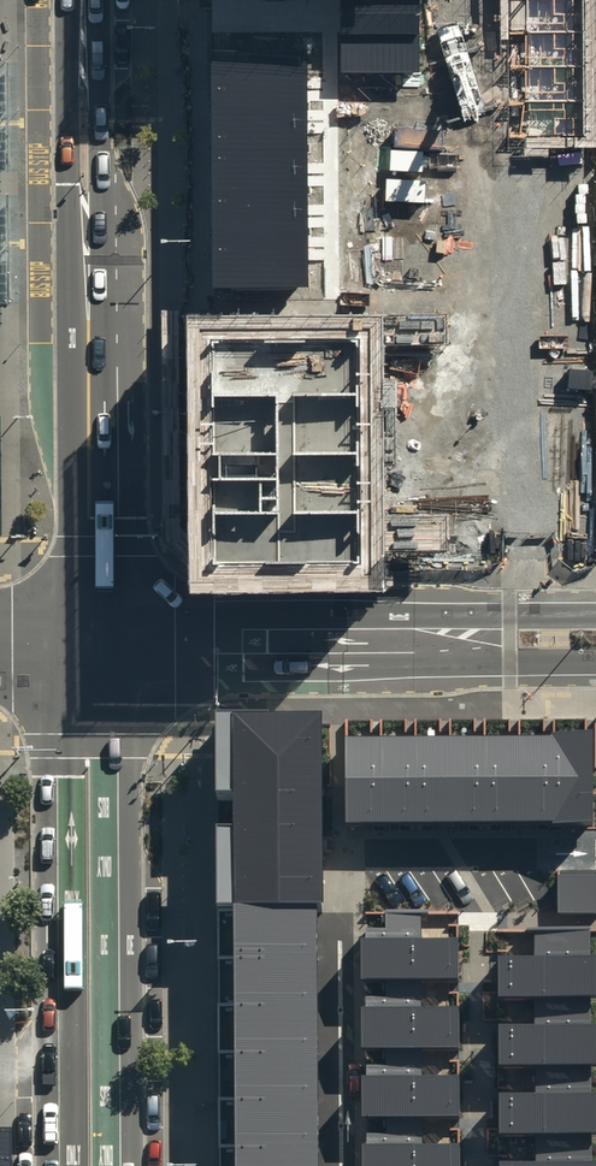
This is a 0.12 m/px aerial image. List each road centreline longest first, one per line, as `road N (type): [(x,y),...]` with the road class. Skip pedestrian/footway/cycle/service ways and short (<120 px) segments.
road 1 (secondary): [(83,0),(88,642)]
road 2 (residential): [(342,1165),(339,857),(595,854)]
road 3 (secondary): [(88,642),(115,744),(120,1165)]
road 4 (secondary): [(60,1165),(57,777),(88,642)]
road 5 (tertiary): [(88,642),(417,640)]
road 6 (tertiary): [(417,640),(517,615),(595,614)]
road 7 (tertiary): [(595,661),(518,662),(417,640)]

